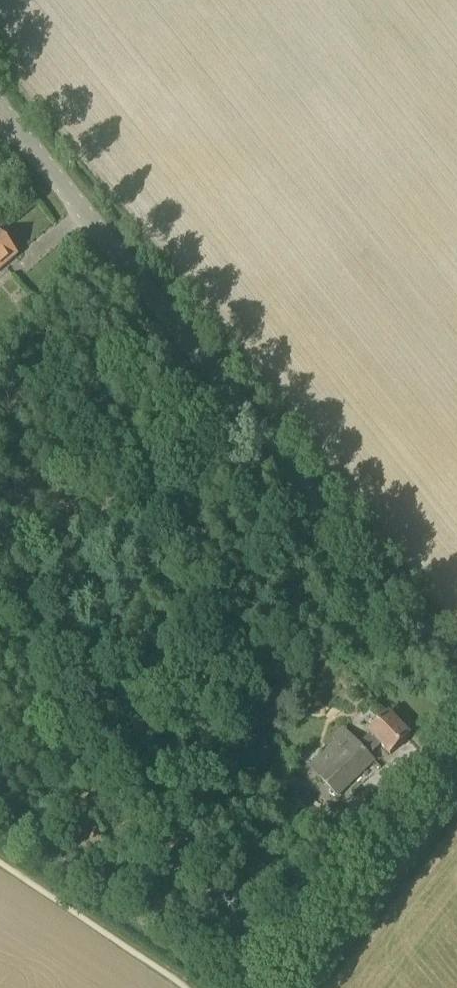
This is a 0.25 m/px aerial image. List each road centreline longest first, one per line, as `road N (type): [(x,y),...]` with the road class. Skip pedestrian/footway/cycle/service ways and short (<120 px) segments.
road 1 (unclassified): [(456,677),(0,110)]
road 2 (unclassified): [(287,987),(456,773)]

